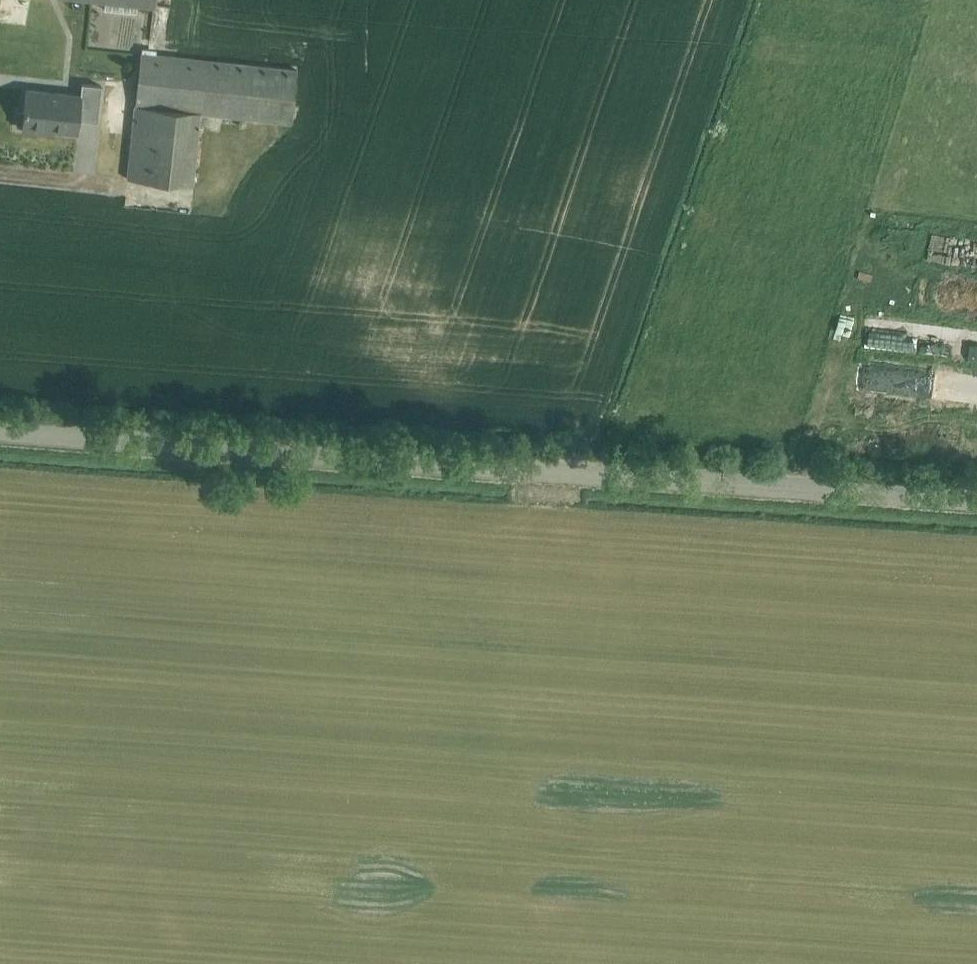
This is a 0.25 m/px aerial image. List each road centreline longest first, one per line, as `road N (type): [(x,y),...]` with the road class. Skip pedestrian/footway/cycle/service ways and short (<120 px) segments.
road 1 (tertiary): [(976,499),(0,430)]

